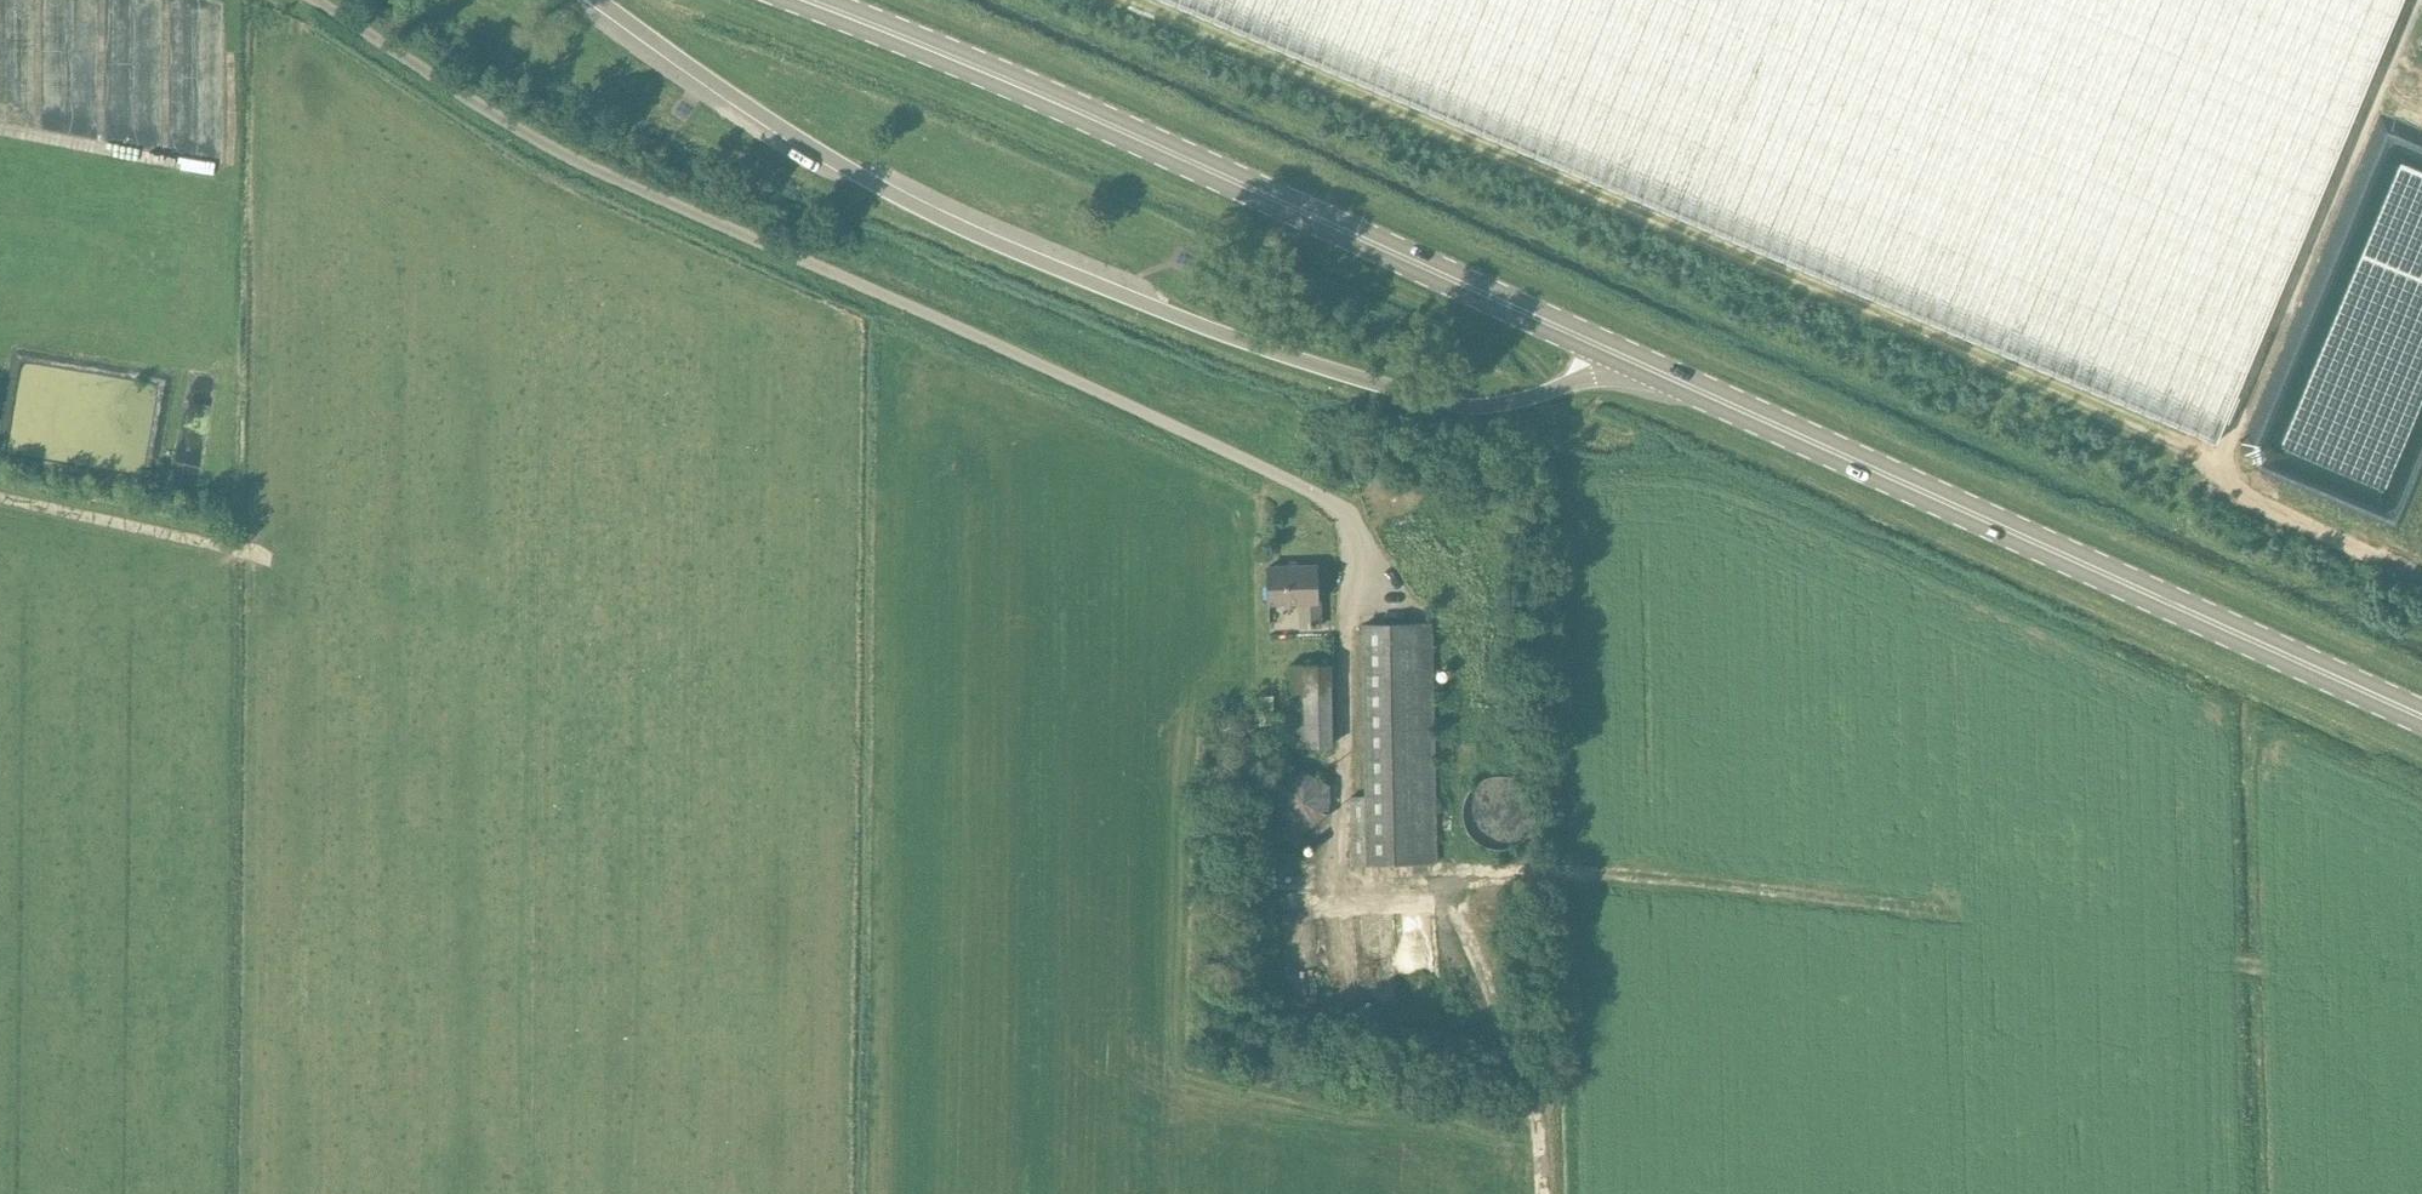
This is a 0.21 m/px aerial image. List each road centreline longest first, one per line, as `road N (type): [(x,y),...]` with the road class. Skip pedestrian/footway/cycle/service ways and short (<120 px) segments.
road 1 (unclassified): [(1296,480),(510,133),(309,0)]
road 2 (primary): [(2421,716),(1615,354)]
road 3 (primary): [(1615,354),(1236,178),(807,0)]

